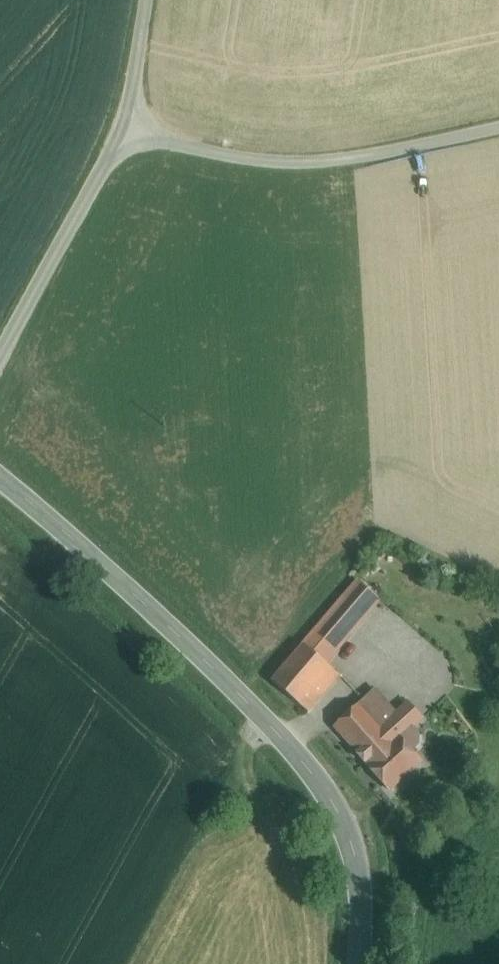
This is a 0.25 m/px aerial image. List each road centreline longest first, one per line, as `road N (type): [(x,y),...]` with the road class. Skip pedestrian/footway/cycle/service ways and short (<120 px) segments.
road 1 (secondary): [(359,963),(355,852),(299,745),(217,659),(0,471)]
road 2 (unclassified): [(122,140),(243,159),(380,153),(498,128)]
road 3 (unclassified): [(122,140),(0,364)]
road 4 (unclassified): [(144,0),(122,140)]

